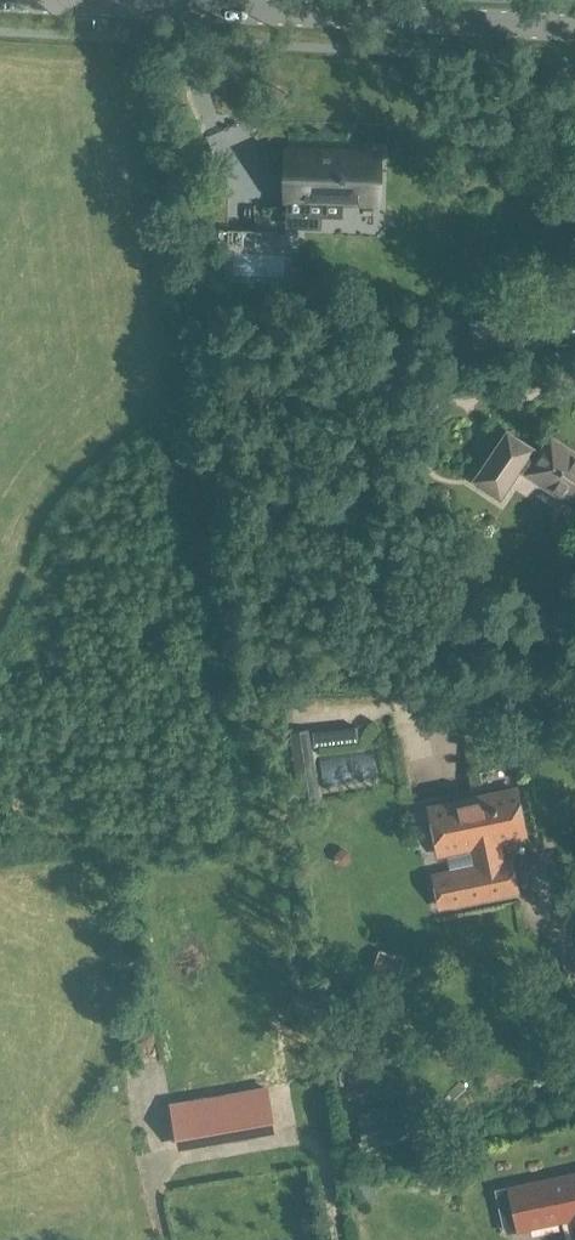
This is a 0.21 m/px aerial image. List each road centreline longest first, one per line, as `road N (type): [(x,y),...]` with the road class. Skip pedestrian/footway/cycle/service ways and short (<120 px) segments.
road 1 (secondary): [(574,27),(52,0)]

